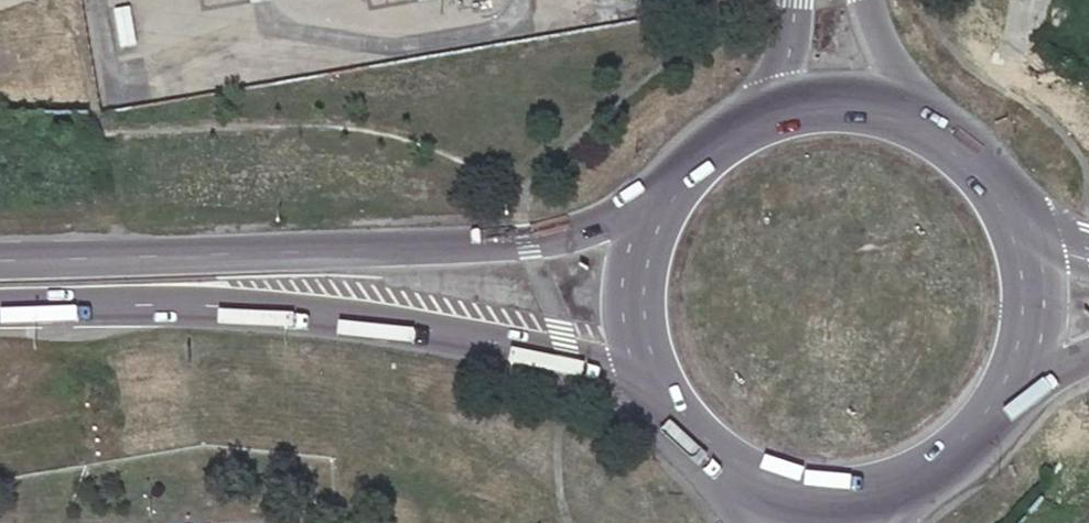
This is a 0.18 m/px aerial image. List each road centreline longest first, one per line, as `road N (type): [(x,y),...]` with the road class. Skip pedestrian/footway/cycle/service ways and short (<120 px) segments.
road 1 (trunk): [(0,311),(269,308),(413,326),(641,370)]
road 2 (trunk): [(643,229),(394,250),(0,263)]
road 3 (primary): [(1010,383),(1027,289),(1005,210)]
road 4 (primary): [(763,114),(691,158),(643,229)]
road 5 (primary): [(889,491),(962,449),(1010,383)]
road 6 (primary): [(914,123),(836,103),(763,114)]
road 7 (primary): [(738,479),(806,499),(889,491)]
road 8 (primary): [(641,370),(677,431),(738,479)]
road 9 (primary): [(643,229),(629,296),(641,370)]
road 10 (secondary): [(914,123),(866,0)]
road 11 (primary): [(1005,210),(974,166),(914,123)]

